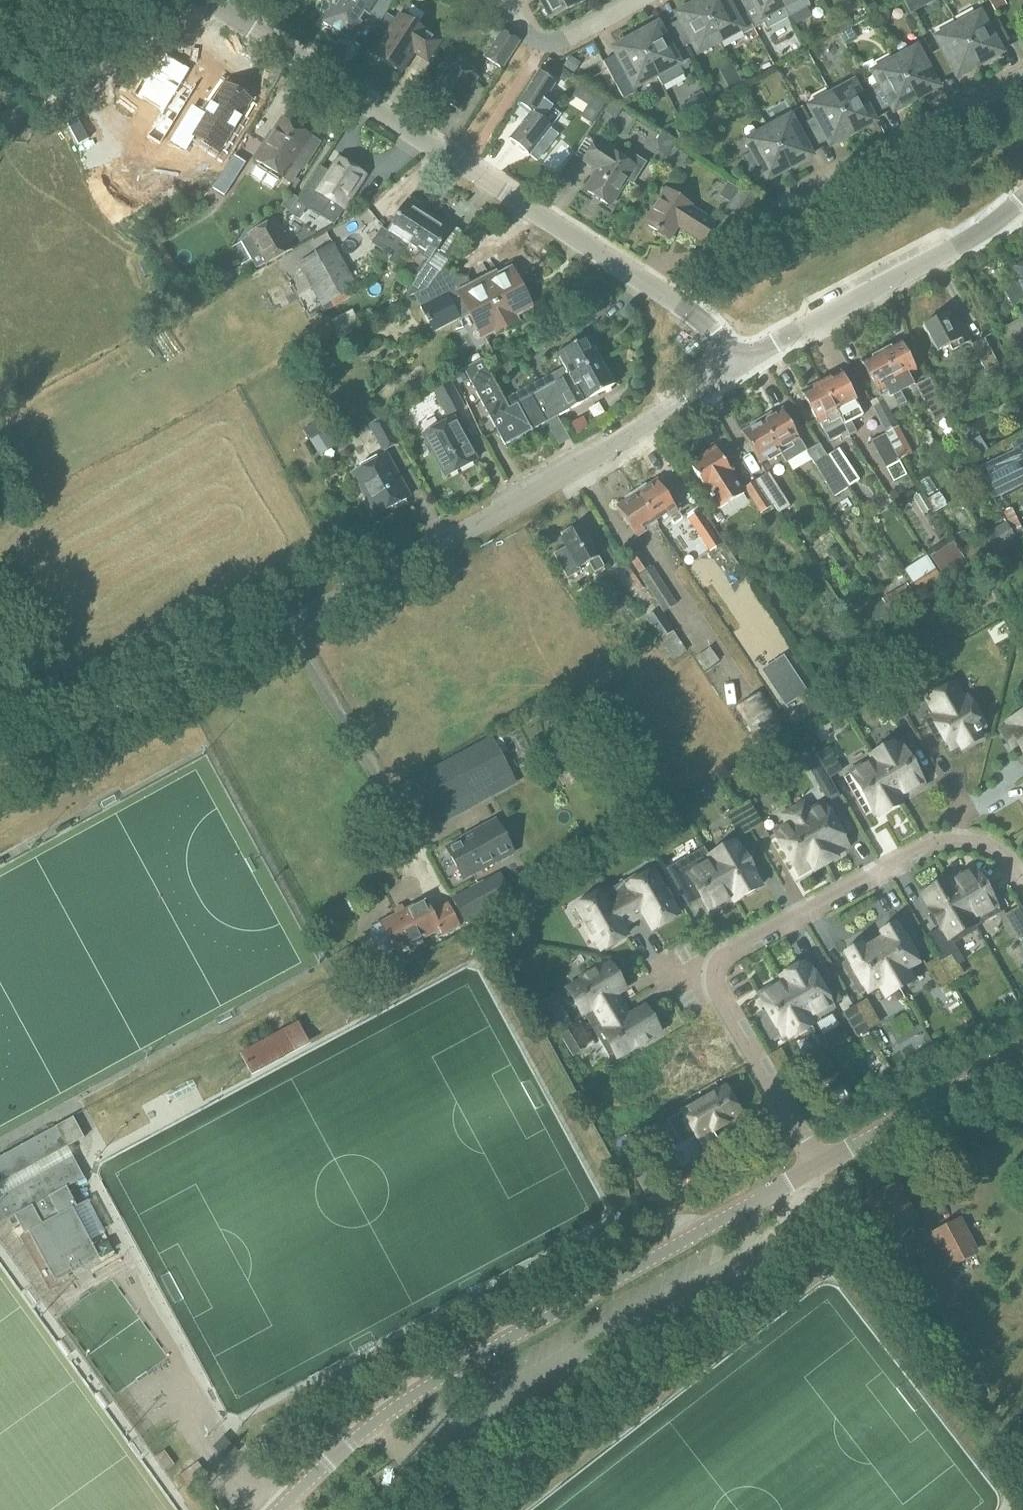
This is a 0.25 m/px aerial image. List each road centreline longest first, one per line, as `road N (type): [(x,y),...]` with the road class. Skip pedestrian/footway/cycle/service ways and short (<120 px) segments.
road 1 (residential): [(0,788),(333,609),(690,402),(720,379),(739,346)]
road 2 (unclassified): [(280,1509),(338,1452),(419,1392),(815,1166)]
road 3 (residential): [(739,346),(203,0)]
road 4 (residential): [(815,1166),(716,997),(715,963),(928,843),(955,838),(995,845),(1022,881)]
road 5 (residential): [(1022,220),(777,342),(739,346)]
road 6 (residential): [(788,205),(1022,76)]
road 7 (unclassified): [(815,1166),(1022,1050)]
road 8 (residential): [(529,35),(574,37),(642,0)]

